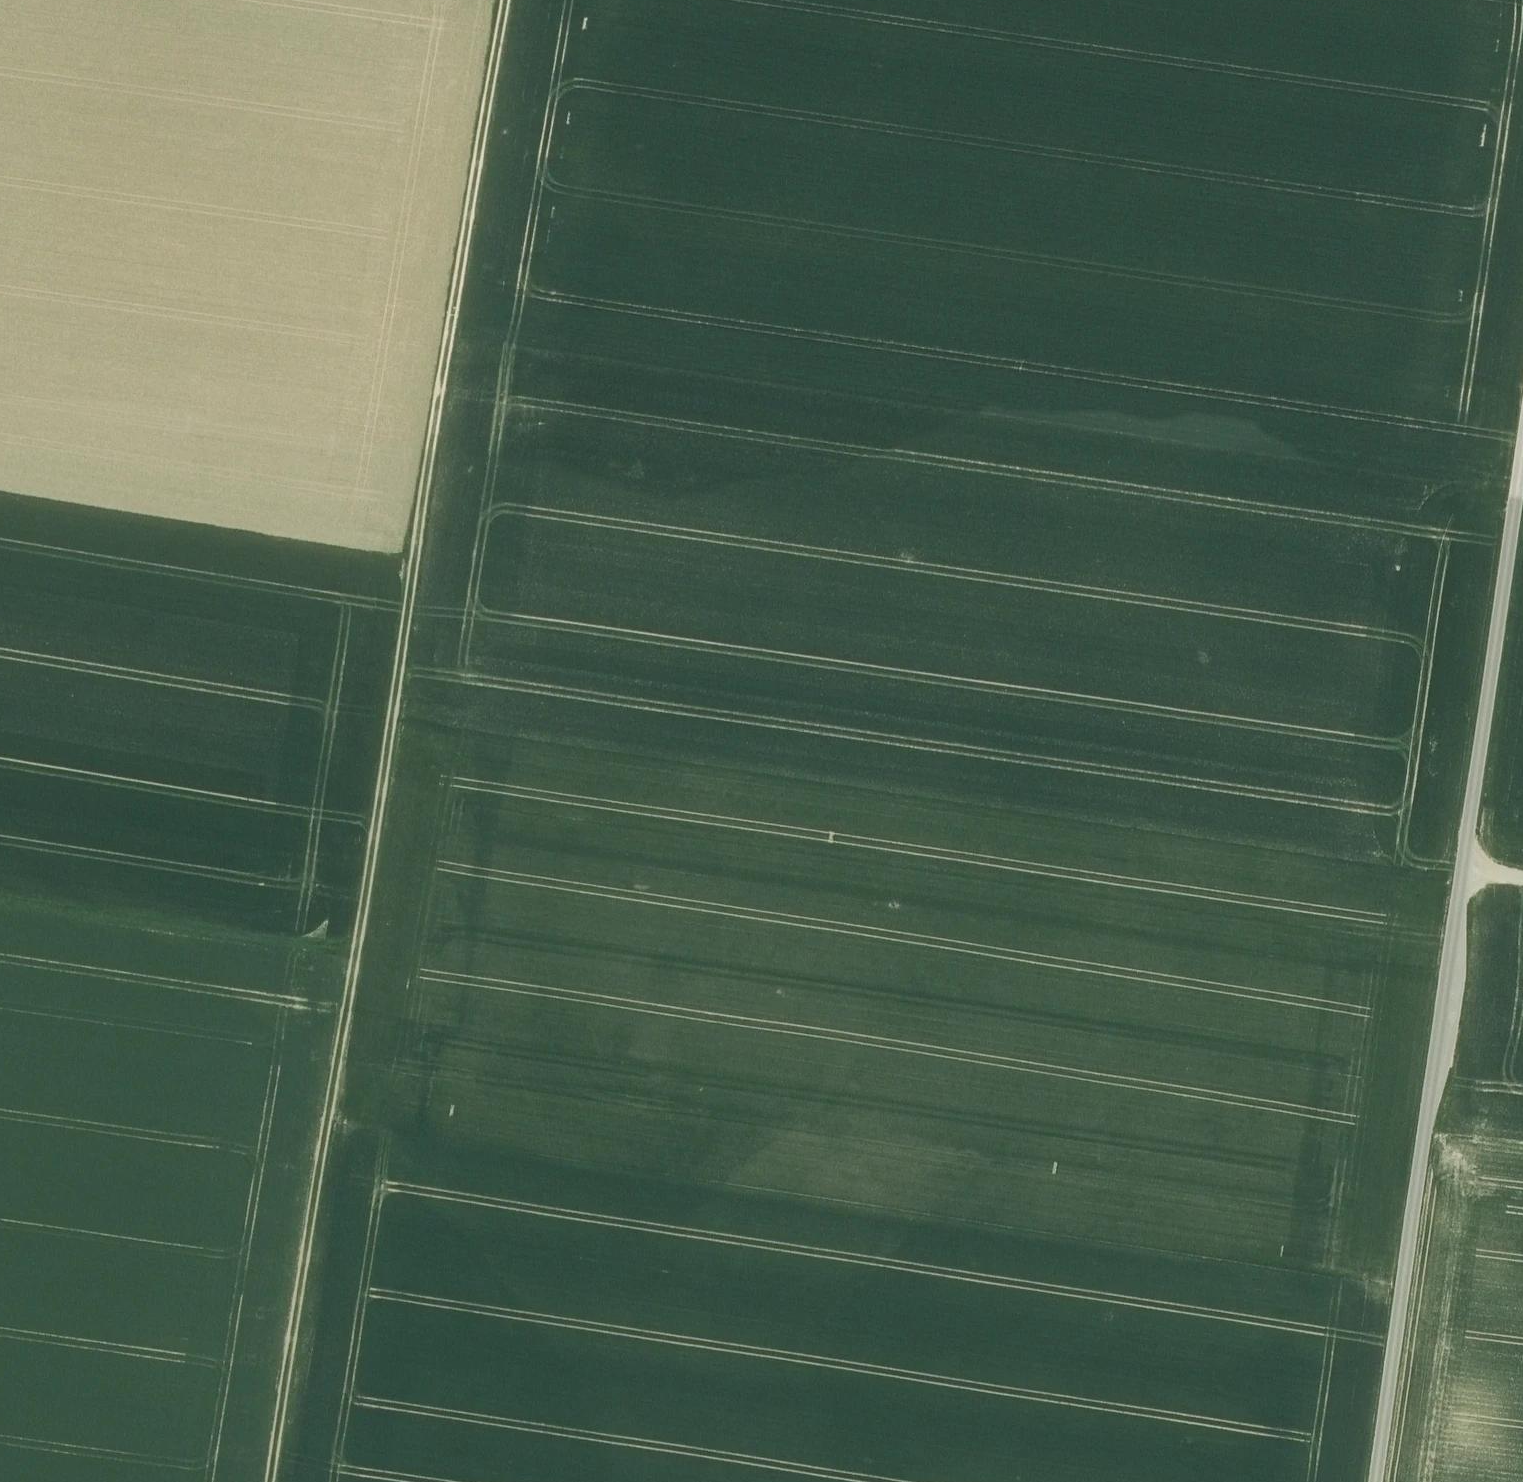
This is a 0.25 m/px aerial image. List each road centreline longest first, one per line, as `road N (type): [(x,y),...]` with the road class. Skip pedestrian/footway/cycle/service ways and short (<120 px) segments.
road 1 (track): [(508,0),(280,1481)]
road 2 (track): [(1522,508),(1386,1481)]

